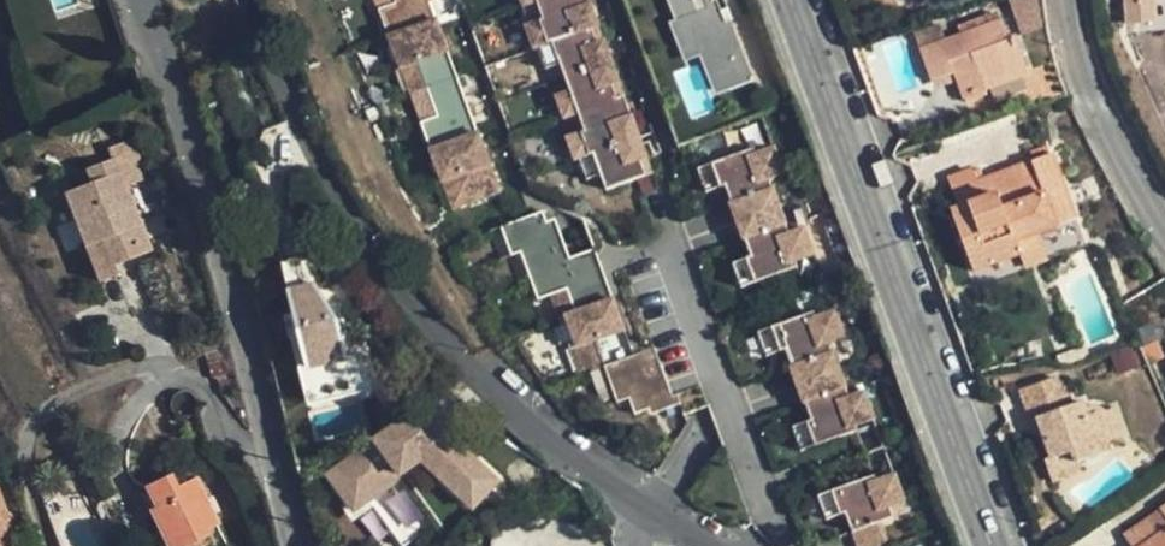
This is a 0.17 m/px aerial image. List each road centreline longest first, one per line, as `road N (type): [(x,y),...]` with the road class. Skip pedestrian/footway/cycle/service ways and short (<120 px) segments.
road 1 (unclassified): [(255,0),(306,120),(470,372),(591,474),(703,545)]
road 2 (tertiary): [(790,0),(990,545)]
road 3 (unclassified): [(300,545),(197,163),(140,0)]
road 4 (tertiary): [(1164,234),(1084,90),(1065,0)]

